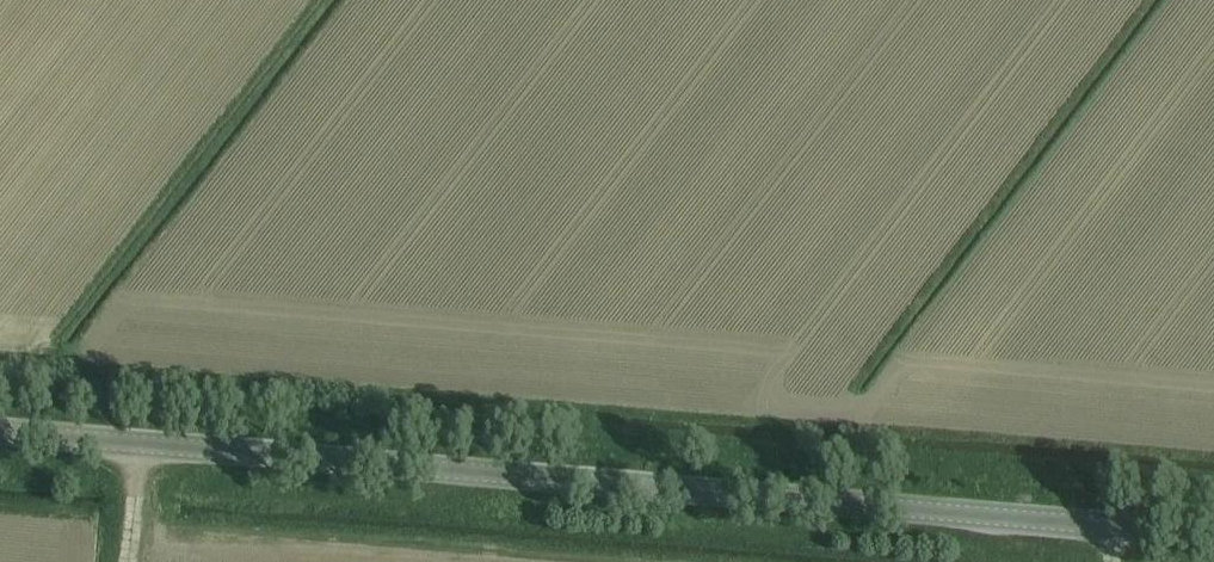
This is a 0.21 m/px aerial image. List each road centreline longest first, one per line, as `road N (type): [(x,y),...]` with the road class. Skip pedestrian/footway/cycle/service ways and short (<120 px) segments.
road 1 (secondary): [(1213,533),(0,431)]
road 2 (track): [(597,561),(133,522)]

